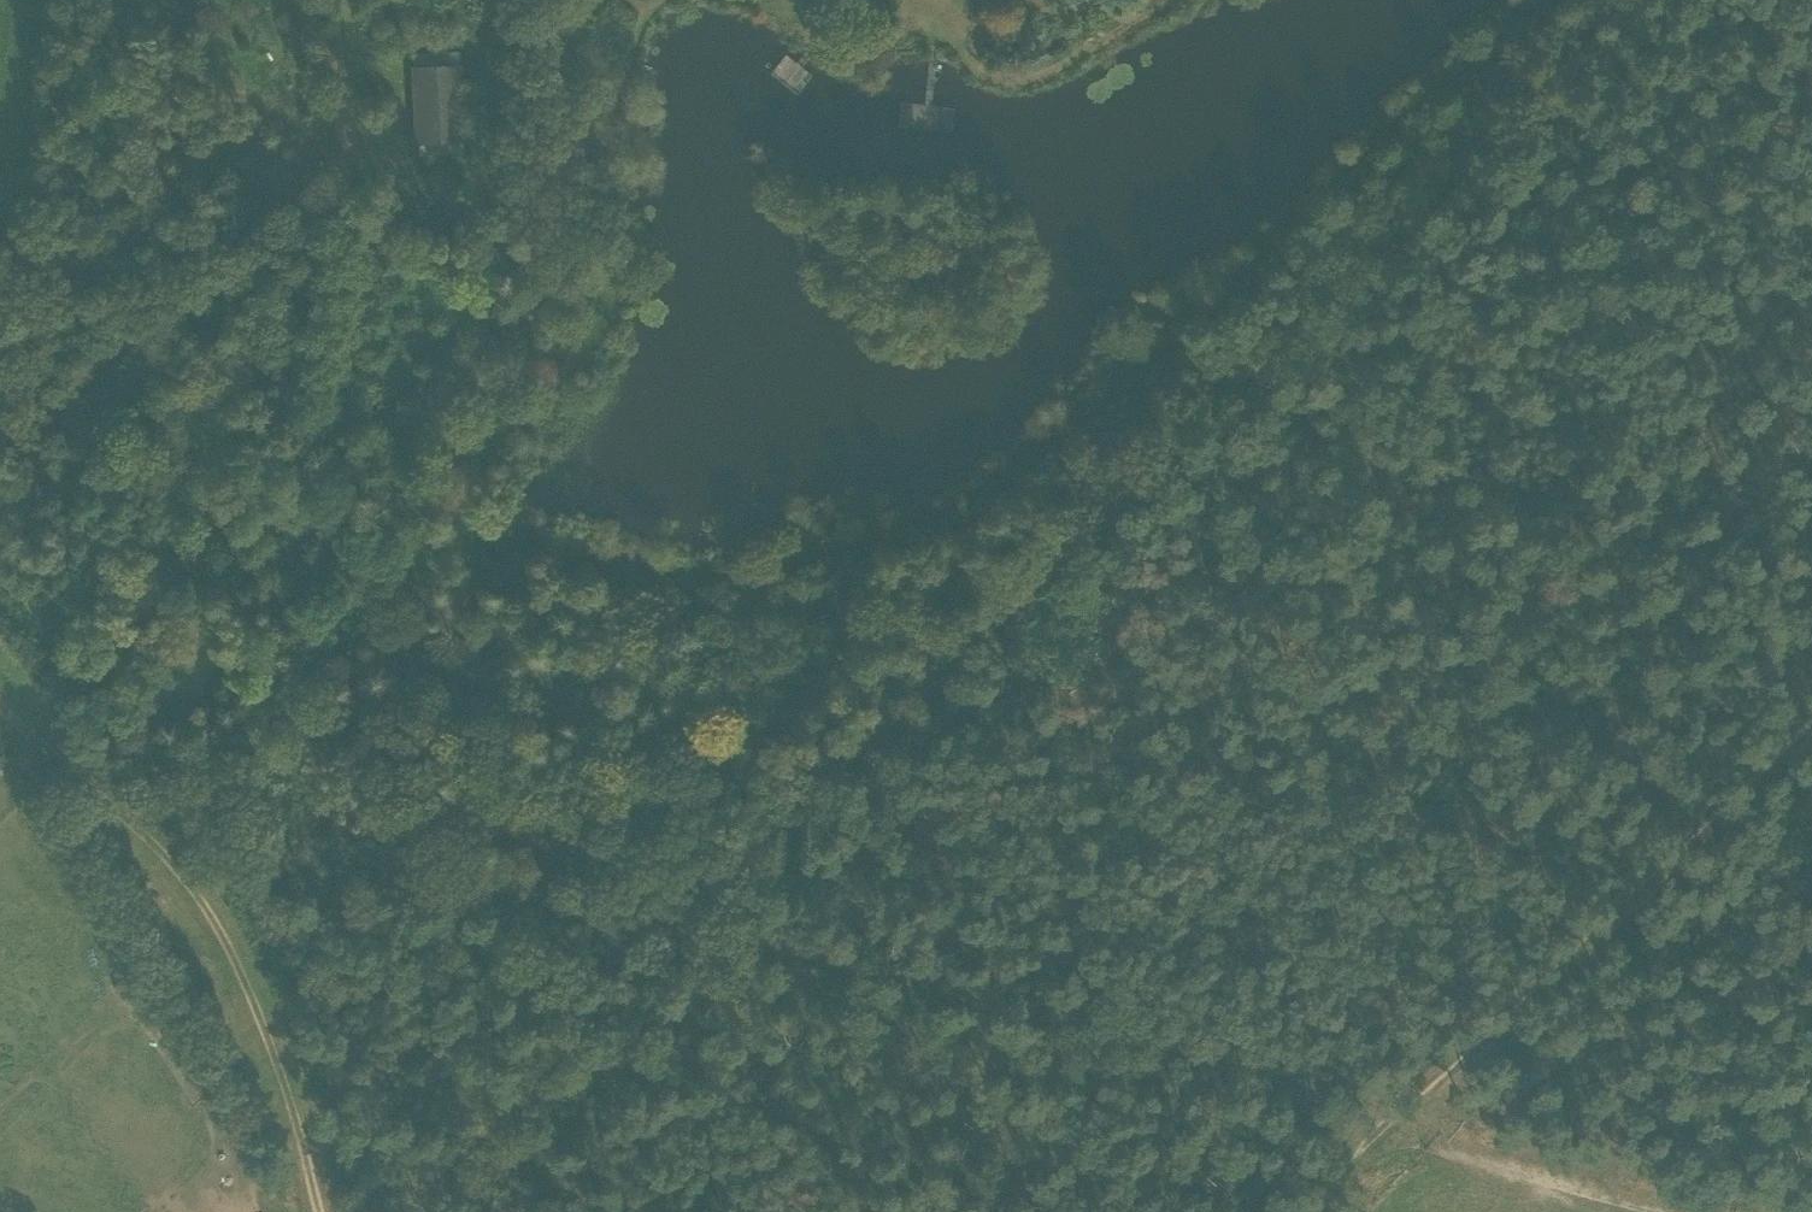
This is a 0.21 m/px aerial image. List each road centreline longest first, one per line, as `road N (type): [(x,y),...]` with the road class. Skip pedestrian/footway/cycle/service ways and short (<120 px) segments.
road 1 (track): [(396,1211),(1642,0)]
road 2 (track): [(685,930),(1375,1109),(1404,1126)]
road 3 (track): [(1404,1126),(1811,719)]
road 4 (track): [(124,808),(211,909),(259,1017),(318,1211)]
road 5 (track): [(1404,1126),(1731,1211)]
road 6 (track): [(124,808),(0,702)]
road 7 (track): [(1317,1211),(1404,1126)]

